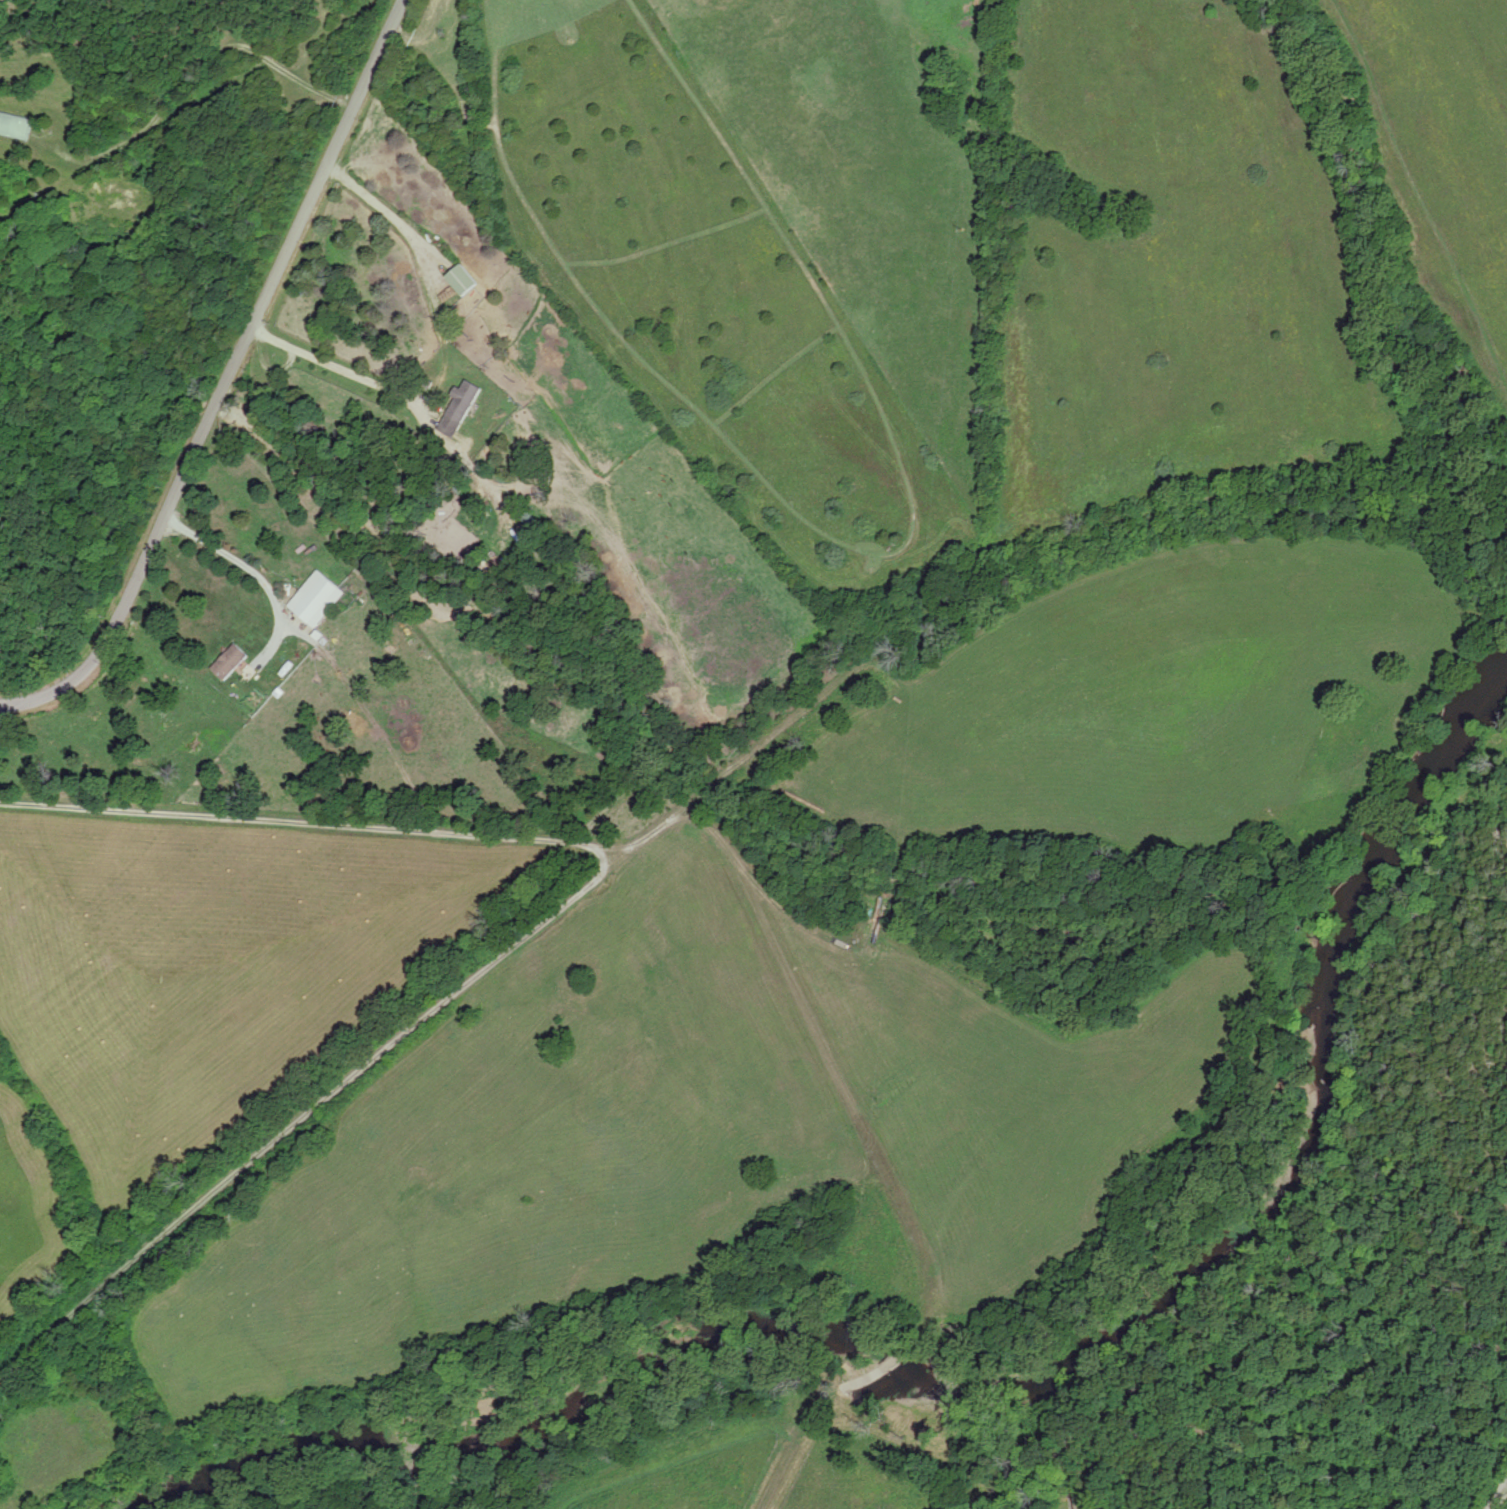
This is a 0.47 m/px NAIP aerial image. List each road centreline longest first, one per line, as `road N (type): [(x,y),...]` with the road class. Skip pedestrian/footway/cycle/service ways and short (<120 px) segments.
road 1 (residential): [(426,0),(248,285),(87,592),(33,641),(0,647)]

